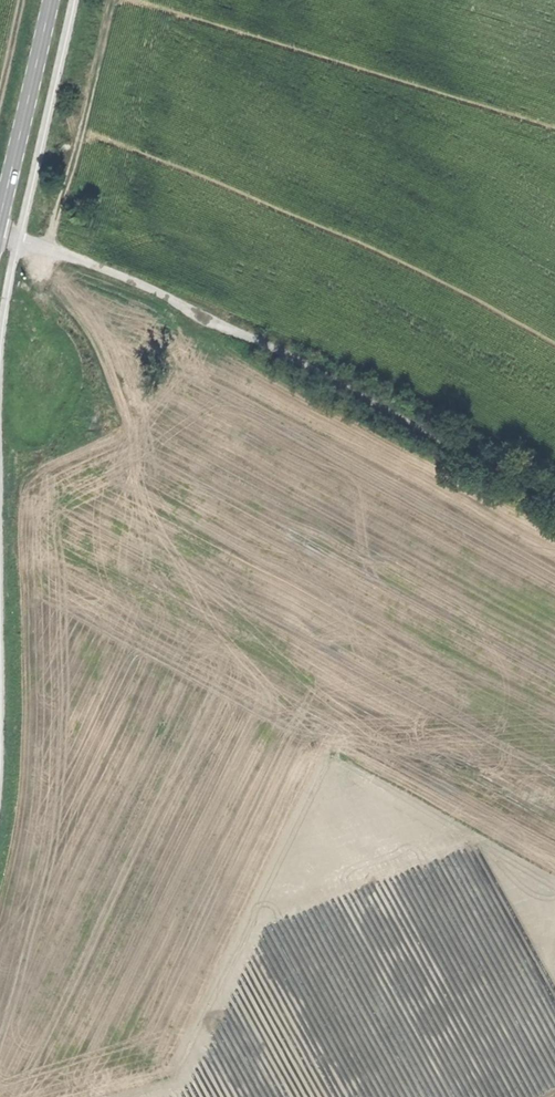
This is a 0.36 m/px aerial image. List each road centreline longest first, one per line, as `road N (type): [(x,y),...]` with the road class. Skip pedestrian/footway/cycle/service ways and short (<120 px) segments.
road 1 (track): [(554,502),(281,351),(94,264),(0,237)]
road 2 (track): [(45,247),(112,0)]
road 3 (secondary): [(0,219),(51,0)]

